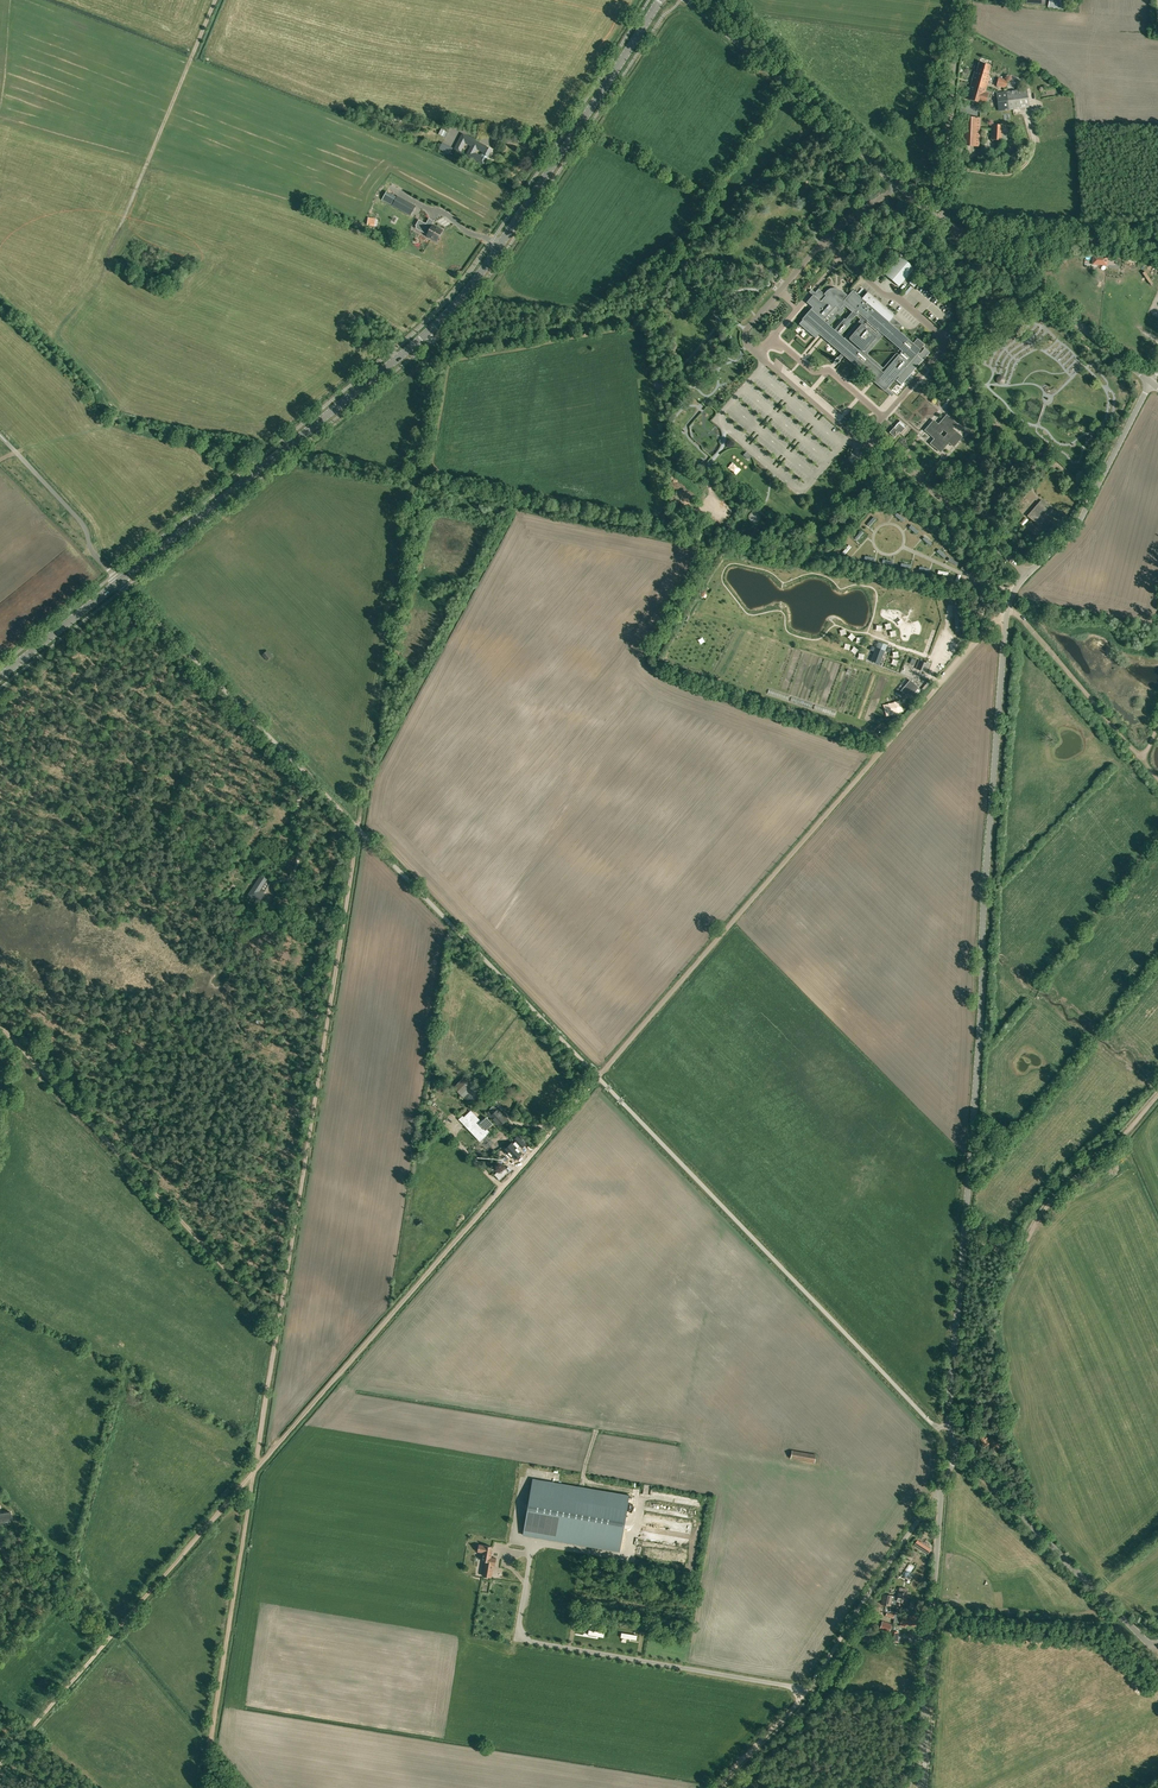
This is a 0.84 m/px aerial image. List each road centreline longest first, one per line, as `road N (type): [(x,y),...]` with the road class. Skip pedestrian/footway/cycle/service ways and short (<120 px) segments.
road 1 (track): [(255,1470),(1007,610),(1157,778)]
road 2 (unclassified): [(950,1428),(926,1419),(119,581)]
road 3 (track): [(430,330),(435,351),(362,831),(255,1470)]
road 4 (unclassified): [(950,1428),(1007,610),(1018,584),(1082,518),(1151,383)]
road 5 (tertiary): [(119,581),(454,306),(660,0)]
road 6 (track): [(0,1028),(277,1322)]
road 7 (track): [(0,1764),(255,1470)]
road 8 (unclassified): [(805,1691),(526,1636),(520,1616),(532,1545)]
road 9 (track): [(714,1787),(798,1701),(941,1494)]
road 10 (tertiary): [(942,220),(687,0)]
road 11 (track): [(204,1787),(255,1470)]
road 12 (unclassified): [(1157,1644),(1144,1644),(962,1452)]
road 13 (track): [(963,1241),(1017,1251),(1055,1196),(1157,1097)]
road 14 (track): [(950,1625),(951,1613),(1121,1628),(1157,1669)]
road 15 (tertiary): [(1151,383),(975,242)]
road 16 (unclassified): [(942,220),(967,0)]
road 17 (unclassified): [(119,581),(91,549),(82,522),(0,435)]
road 18 (unclassified): [(1157,241),(975,242)]
road 19 (track): [(109,1639),(30,1589),(2,1551),(6,1537)]
road 20 (tertiary): [(0,677),(119,581)]

